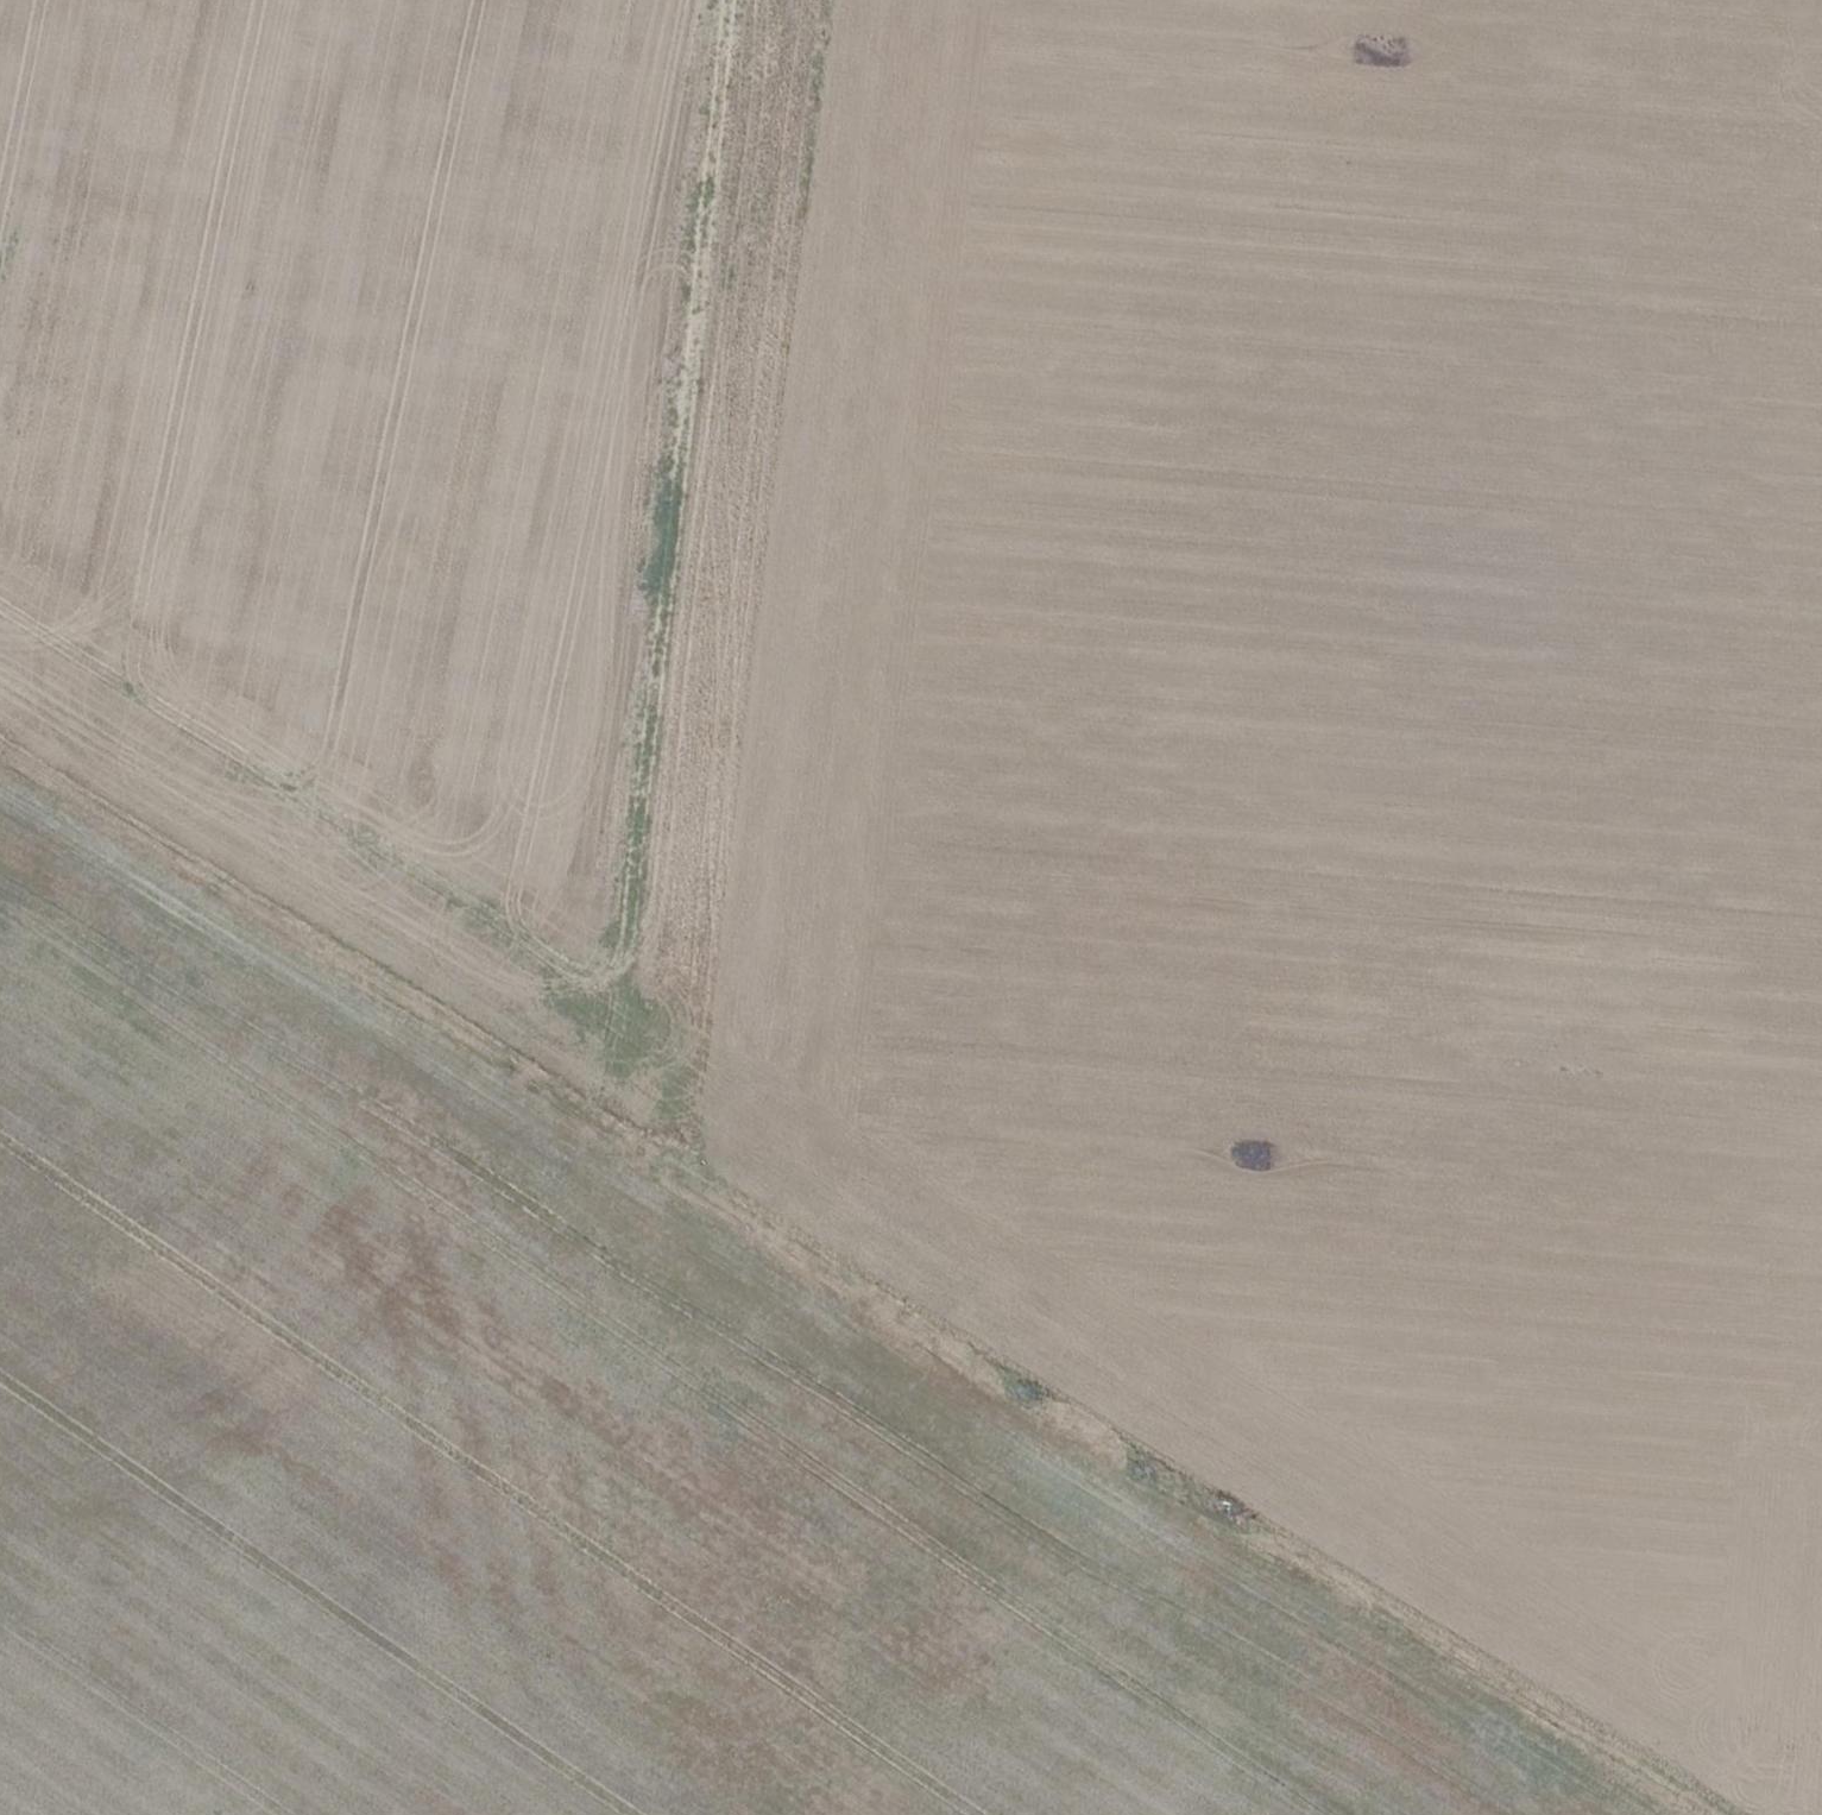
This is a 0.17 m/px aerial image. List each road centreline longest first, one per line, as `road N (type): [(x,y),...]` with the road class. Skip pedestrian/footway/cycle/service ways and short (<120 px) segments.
road 1 (track): [(1728,1814),(1541,1692),(698,1190),(0,760)]

